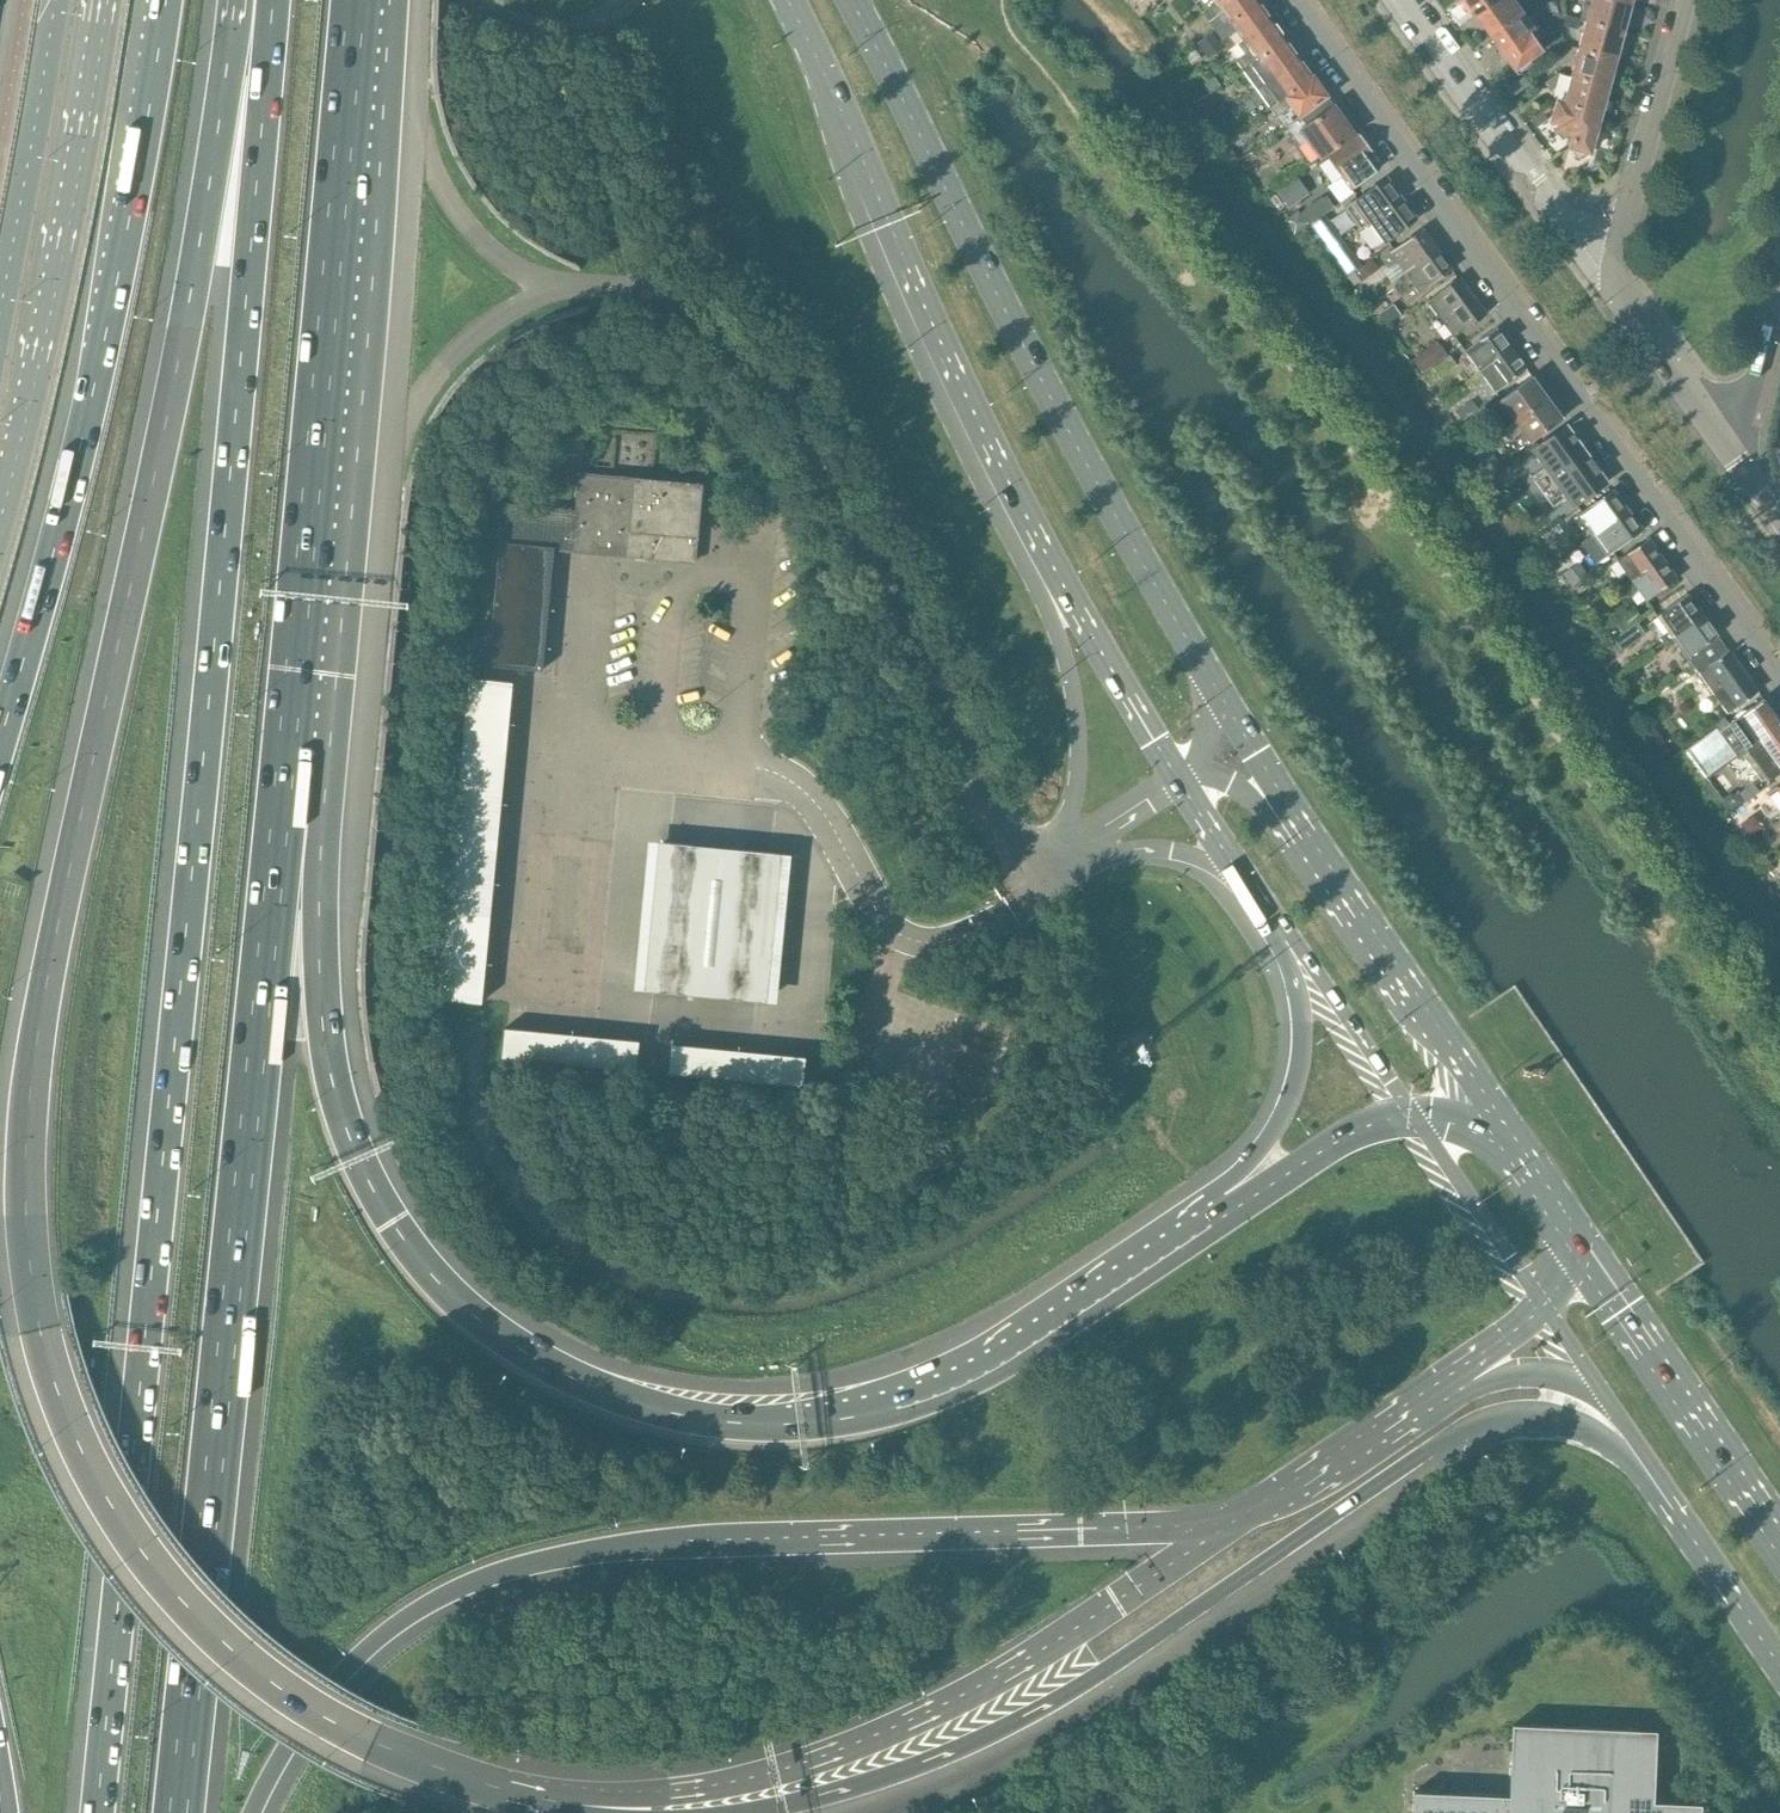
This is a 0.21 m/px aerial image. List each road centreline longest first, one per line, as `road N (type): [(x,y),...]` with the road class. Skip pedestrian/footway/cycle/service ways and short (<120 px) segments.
road 1 (motorway): [(258,0),(37,1041),(25,1166),(32,1281),(53,1375),(91,1467),(144,1552),(209,1625),(289,1688),(406,1755),(568,1805)]
road 2 (motorway): [(261,0),(97,1812)]
road 3 (motorway): [(1234,1212),(1005,1363),(902,1407),(792,1423),(713,1422),(583,1385),(515,1349),(462,1307),(405,1241),(362,1173),(334,1088),(293,789)]
road 4 (secondary): [(1528,1158),(1250,757),(998,303),(851,0)]
road 5 (motorway): [(254,1812),(310,1716),(366,1652),(445,1598),(529,1565),(673,1544),(1197,1524),(1244,1516)]
road 6 (motorway): [(732,1812),(888,1778),(1006,1729),(1484,1418),(1532,1412),(1574,1421),(1614,1443),(1679,1512)]
road 7 (secondary): [(788,0),(908,272),(1047,547),(1154,740),(1288,944)]
road 8 (motorway): [(183,1812),(260,1037),(293,789)]
road 9 (residential): [(1779,677),(1294,0)]
road 10 (motorway): [(293,789),(365,0)]
road 11 (motorway): [(165,0),(118,275),(0,743)]
road 12 (motorway): [(568,1805),(737,1782),(904,1722),(986,1683),(1244,1516)]
road 13 (secondary): [(0,515),(68,230),(108,0)]
road 14 (secondary): [(1779,1526),(1560,1202)]
road 15 (residential): [(1609,279),(1406,0)]
road 16 (secondary): [(58,0),(0,323)]
road 17 (tertiary): [(1684,0),(1609,279)]
road 18 (motorway): [(1288,944),(1303,1024),(1301,1070),(1271,1135),(1245,1167),(1234,1212)]
road 19 (motorway): [(1244,1516),(1447,1380)]
road 20 (secondary): [(1416,1116),(1545,1307)]
road 21 (secondary): [(1288,944),(1416,1116)]
road 22 (motorway): [(1416,1116),(1357,1129),(1234,1212)]
road 23 (tertiary): [(1609,279),(1721,441)]
road 24 (secondary): [(1679,1512),(1779,1663)]
road 25 (motorway): [(1447,1380),(1538,1371),(1601,1391)]
road 26 (secondary): [(1601,1391),(1679,1512)]
road 27 (tertiary): [(1721,441),(1755,390),(1775,313)]
road 28 (motorway): [(1447,1380),(1545,1307)]
road 29 (motorway): [(1528,1158),(1464,1125),(1416,1116)]

